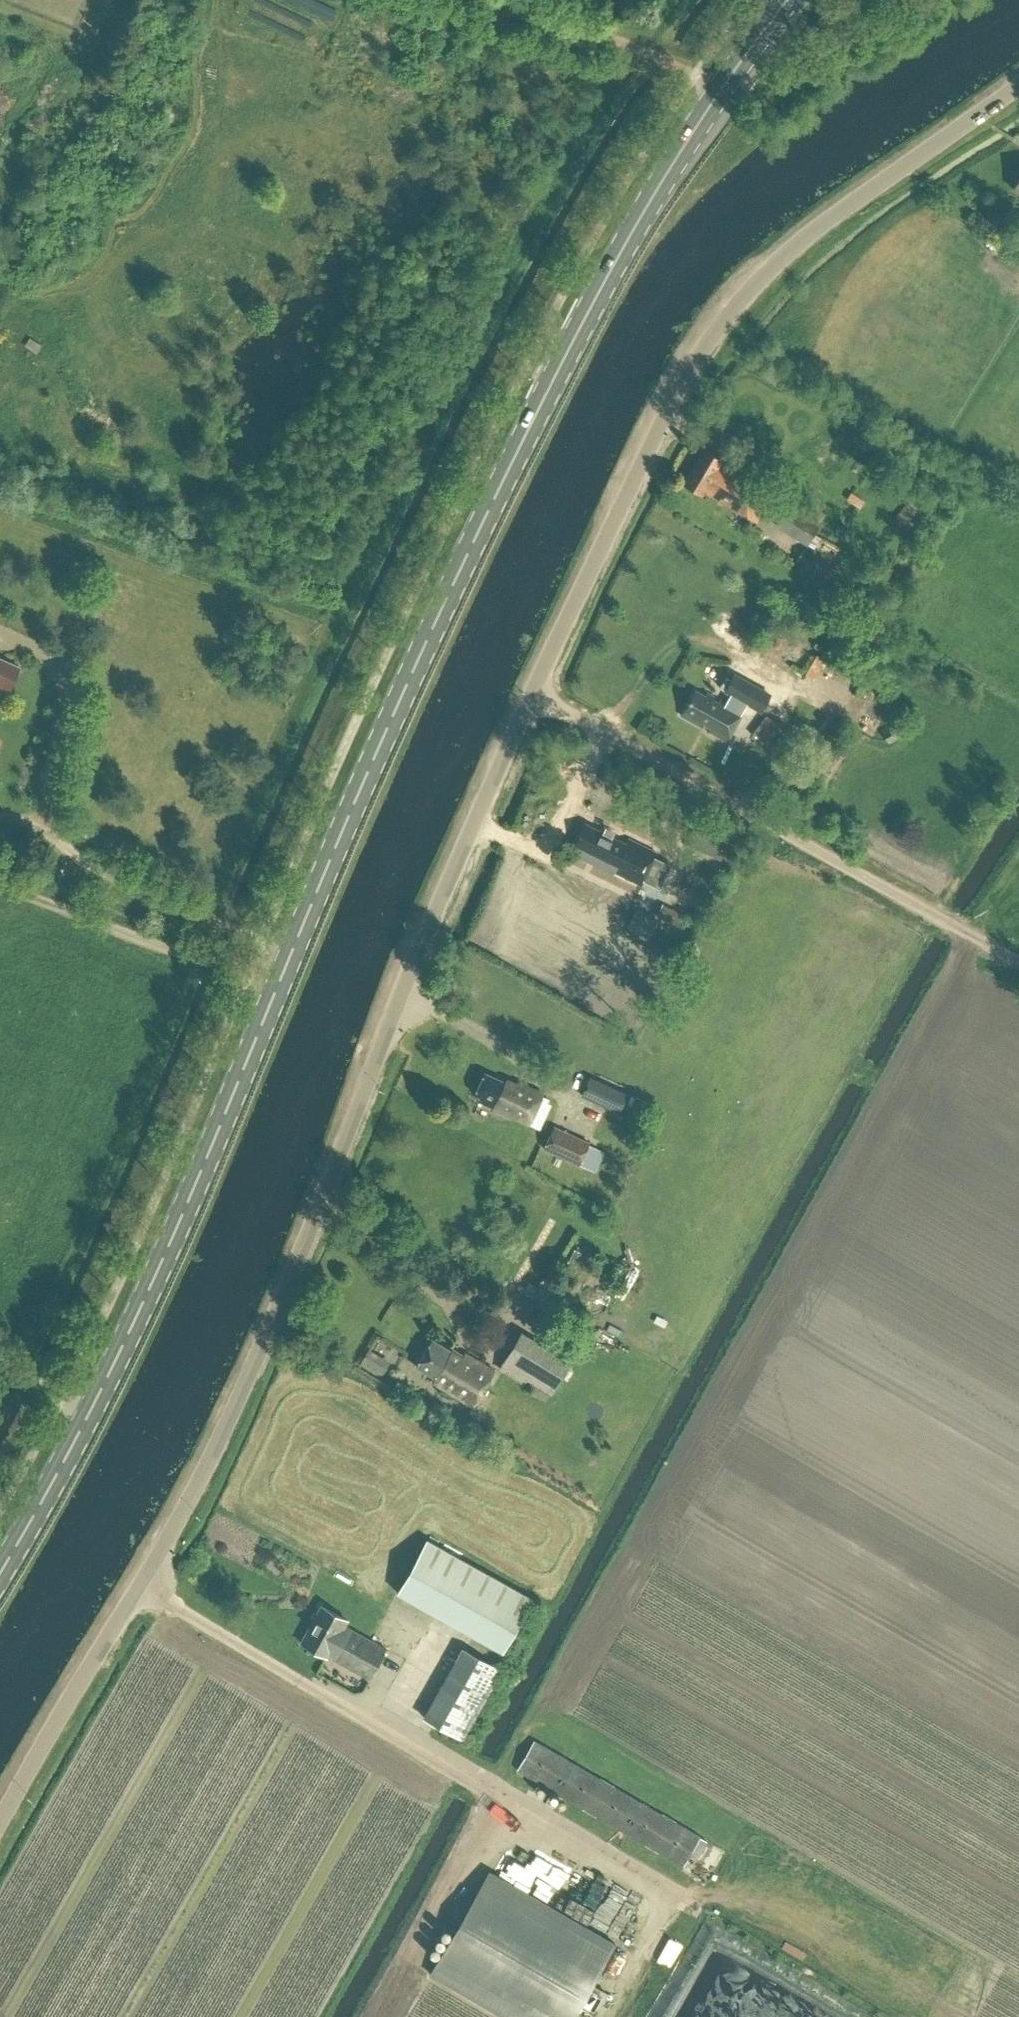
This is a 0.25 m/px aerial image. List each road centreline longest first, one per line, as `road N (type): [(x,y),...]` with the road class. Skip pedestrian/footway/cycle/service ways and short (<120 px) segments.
road 1 (primary): [(0,1576),(94,1402),(478,533),(641,214),(787,0)]
road 2 (unclassified): [(0,1820),(191,1500),(534,692)]
road 3 (unclassified): [(534,692),(665,409),(746,288),(804,236),(1018,83)]
road 4 (unclassified): [(1018,963),(534,692)]
road 5 (track): [(247,975),(0,884)]

